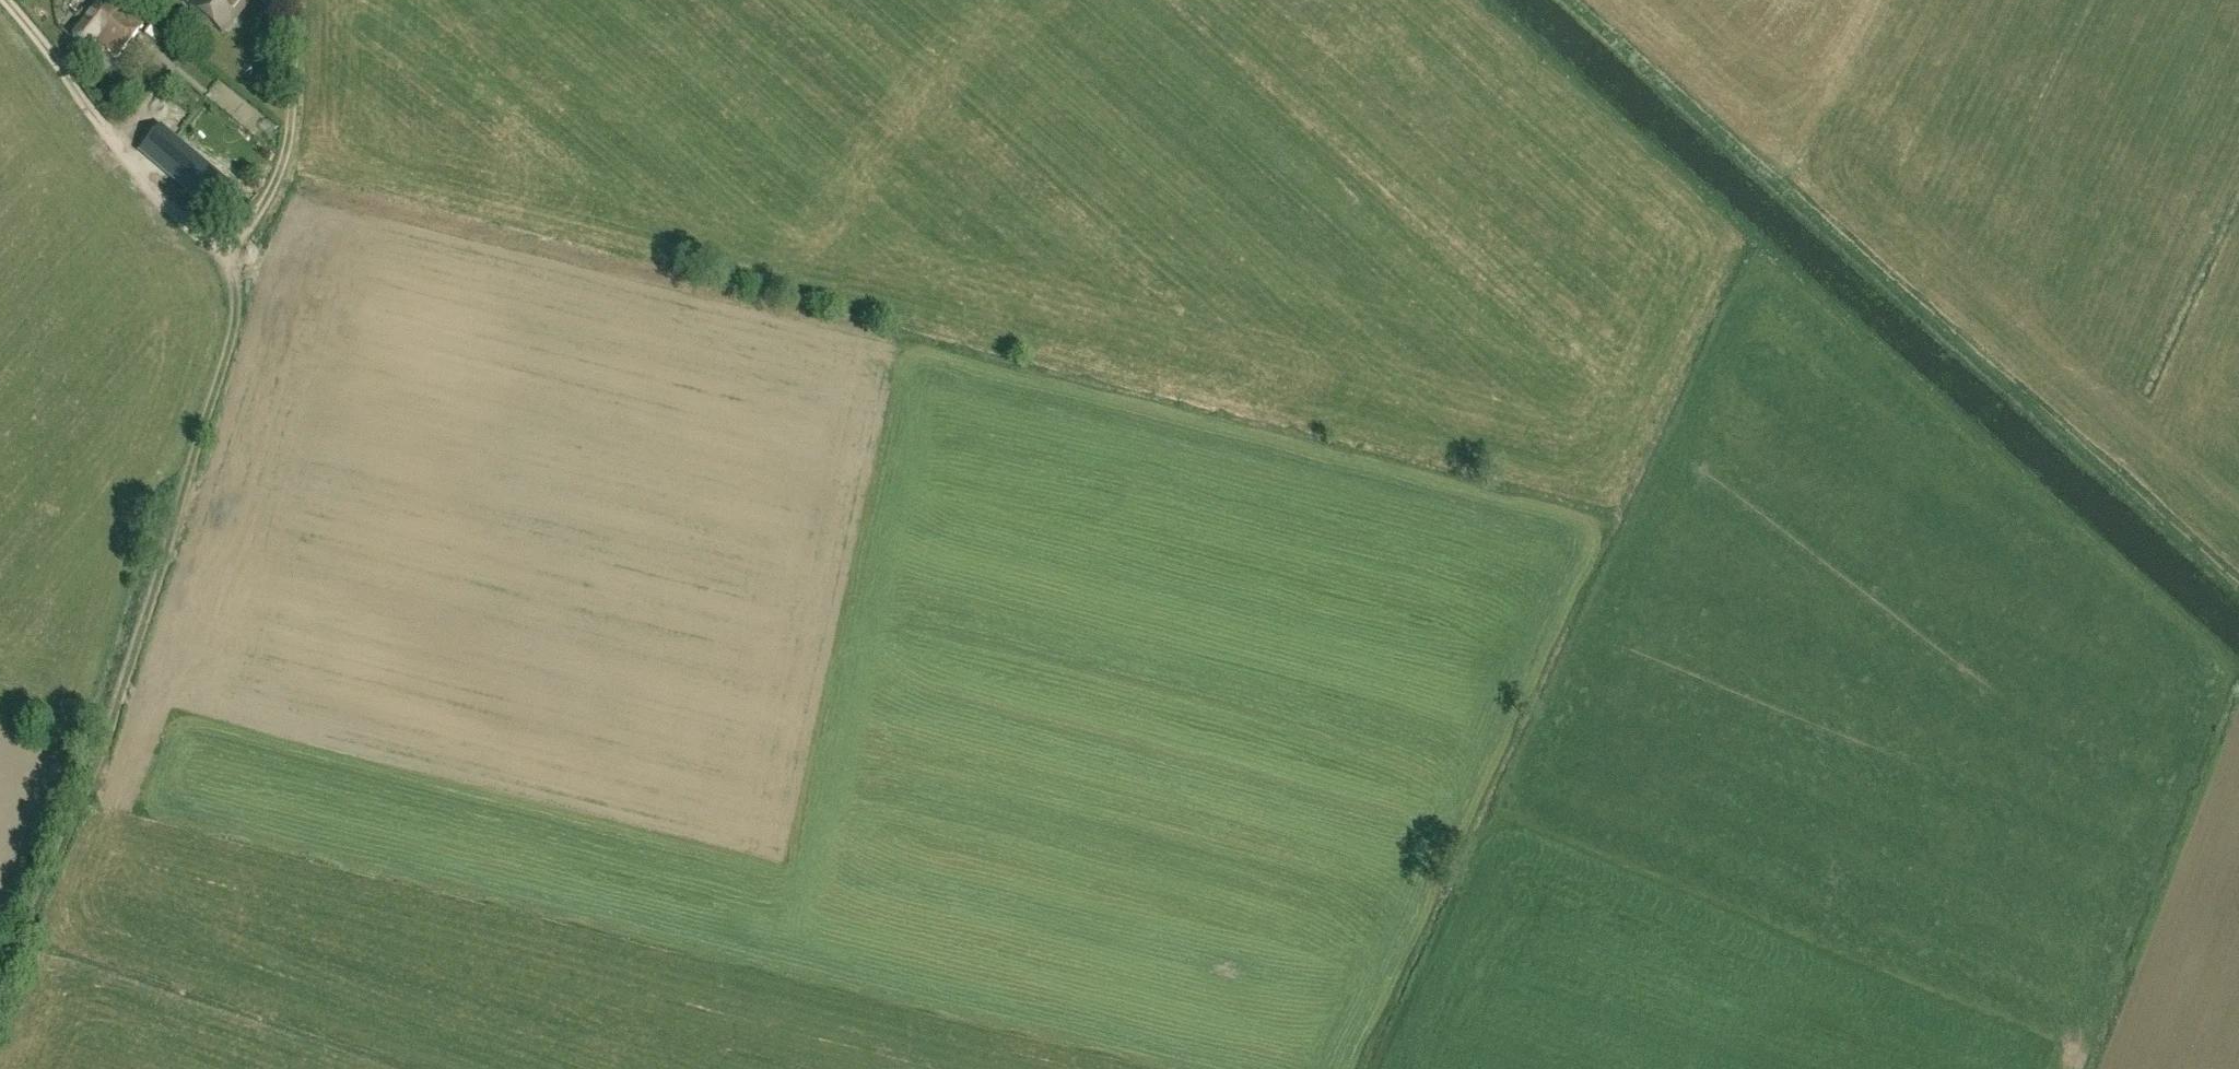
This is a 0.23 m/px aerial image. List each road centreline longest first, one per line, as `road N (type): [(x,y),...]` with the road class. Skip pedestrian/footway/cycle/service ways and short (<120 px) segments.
road 1 (track): [(0,991),(97,756),(228,354),(236,301),(219,256),(120,149),(6,0)]
road 2 (track): [(294,0),(287,149),(265,200),(219,256)]

